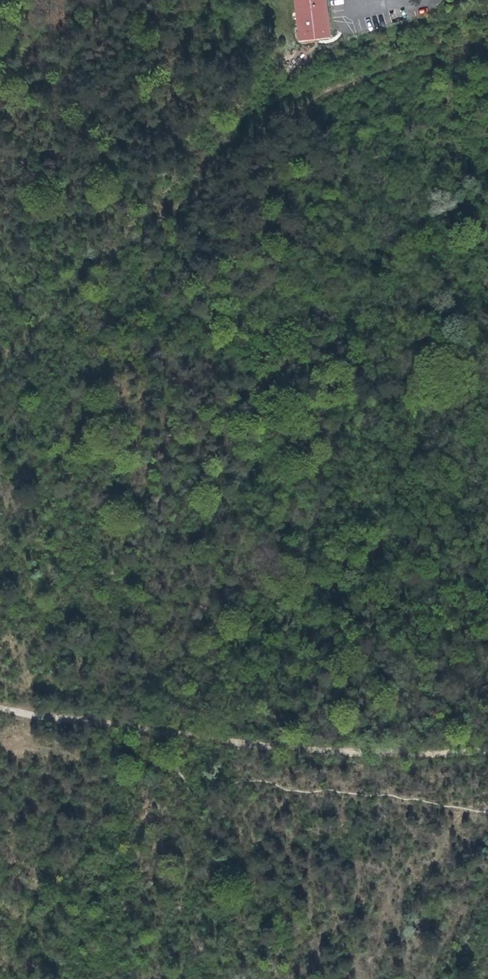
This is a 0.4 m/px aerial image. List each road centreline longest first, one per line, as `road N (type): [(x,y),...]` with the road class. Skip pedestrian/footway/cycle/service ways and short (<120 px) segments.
road 1 (track): [(487,752),(306,748),(0,709)]

